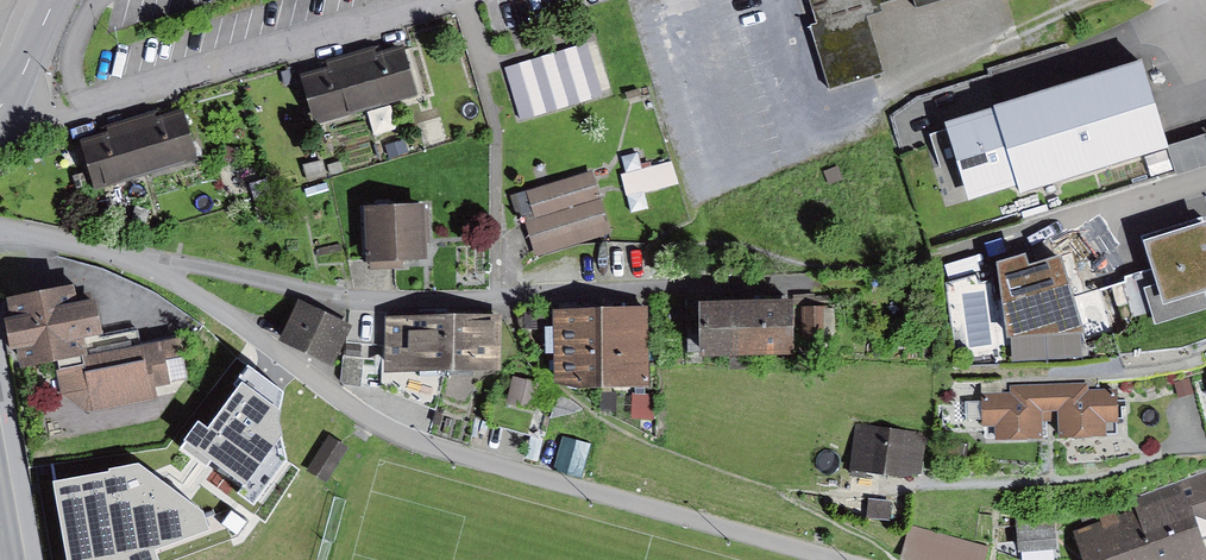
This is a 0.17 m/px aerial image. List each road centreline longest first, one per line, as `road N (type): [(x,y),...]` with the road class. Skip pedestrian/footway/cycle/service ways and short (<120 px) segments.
road 1 (residential): [(834,559),(412,440),(250,330),(128,262)]
road 2 (residential): [(0,233),(128,262)]
road 3 (tertiary): [(0,111),(55,0)]

